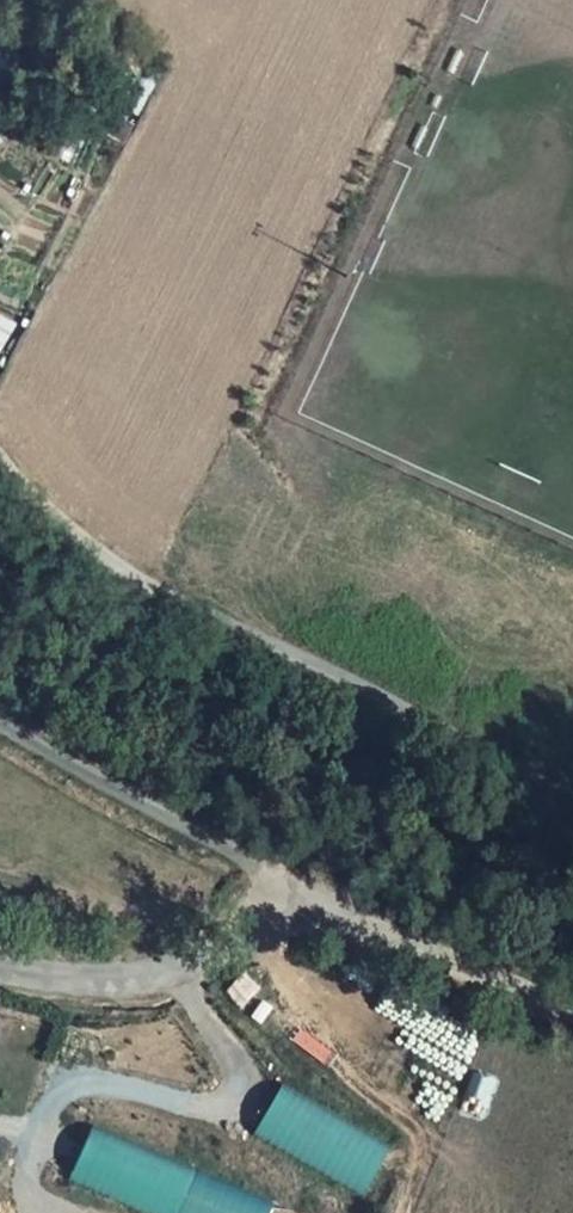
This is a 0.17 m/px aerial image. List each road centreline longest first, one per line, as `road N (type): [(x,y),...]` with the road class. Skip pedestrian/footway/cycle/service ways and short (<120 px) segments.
road 1 (track): [(572,806),(106,563),(0,458)]
road 2 (unclassified): [(328,911),(0,726)]
road 3 (unclassified): [(328,911),(167,970),(98,980),(0,967)]
road 4 (unclassified): [(572,1020),(328,911)]

